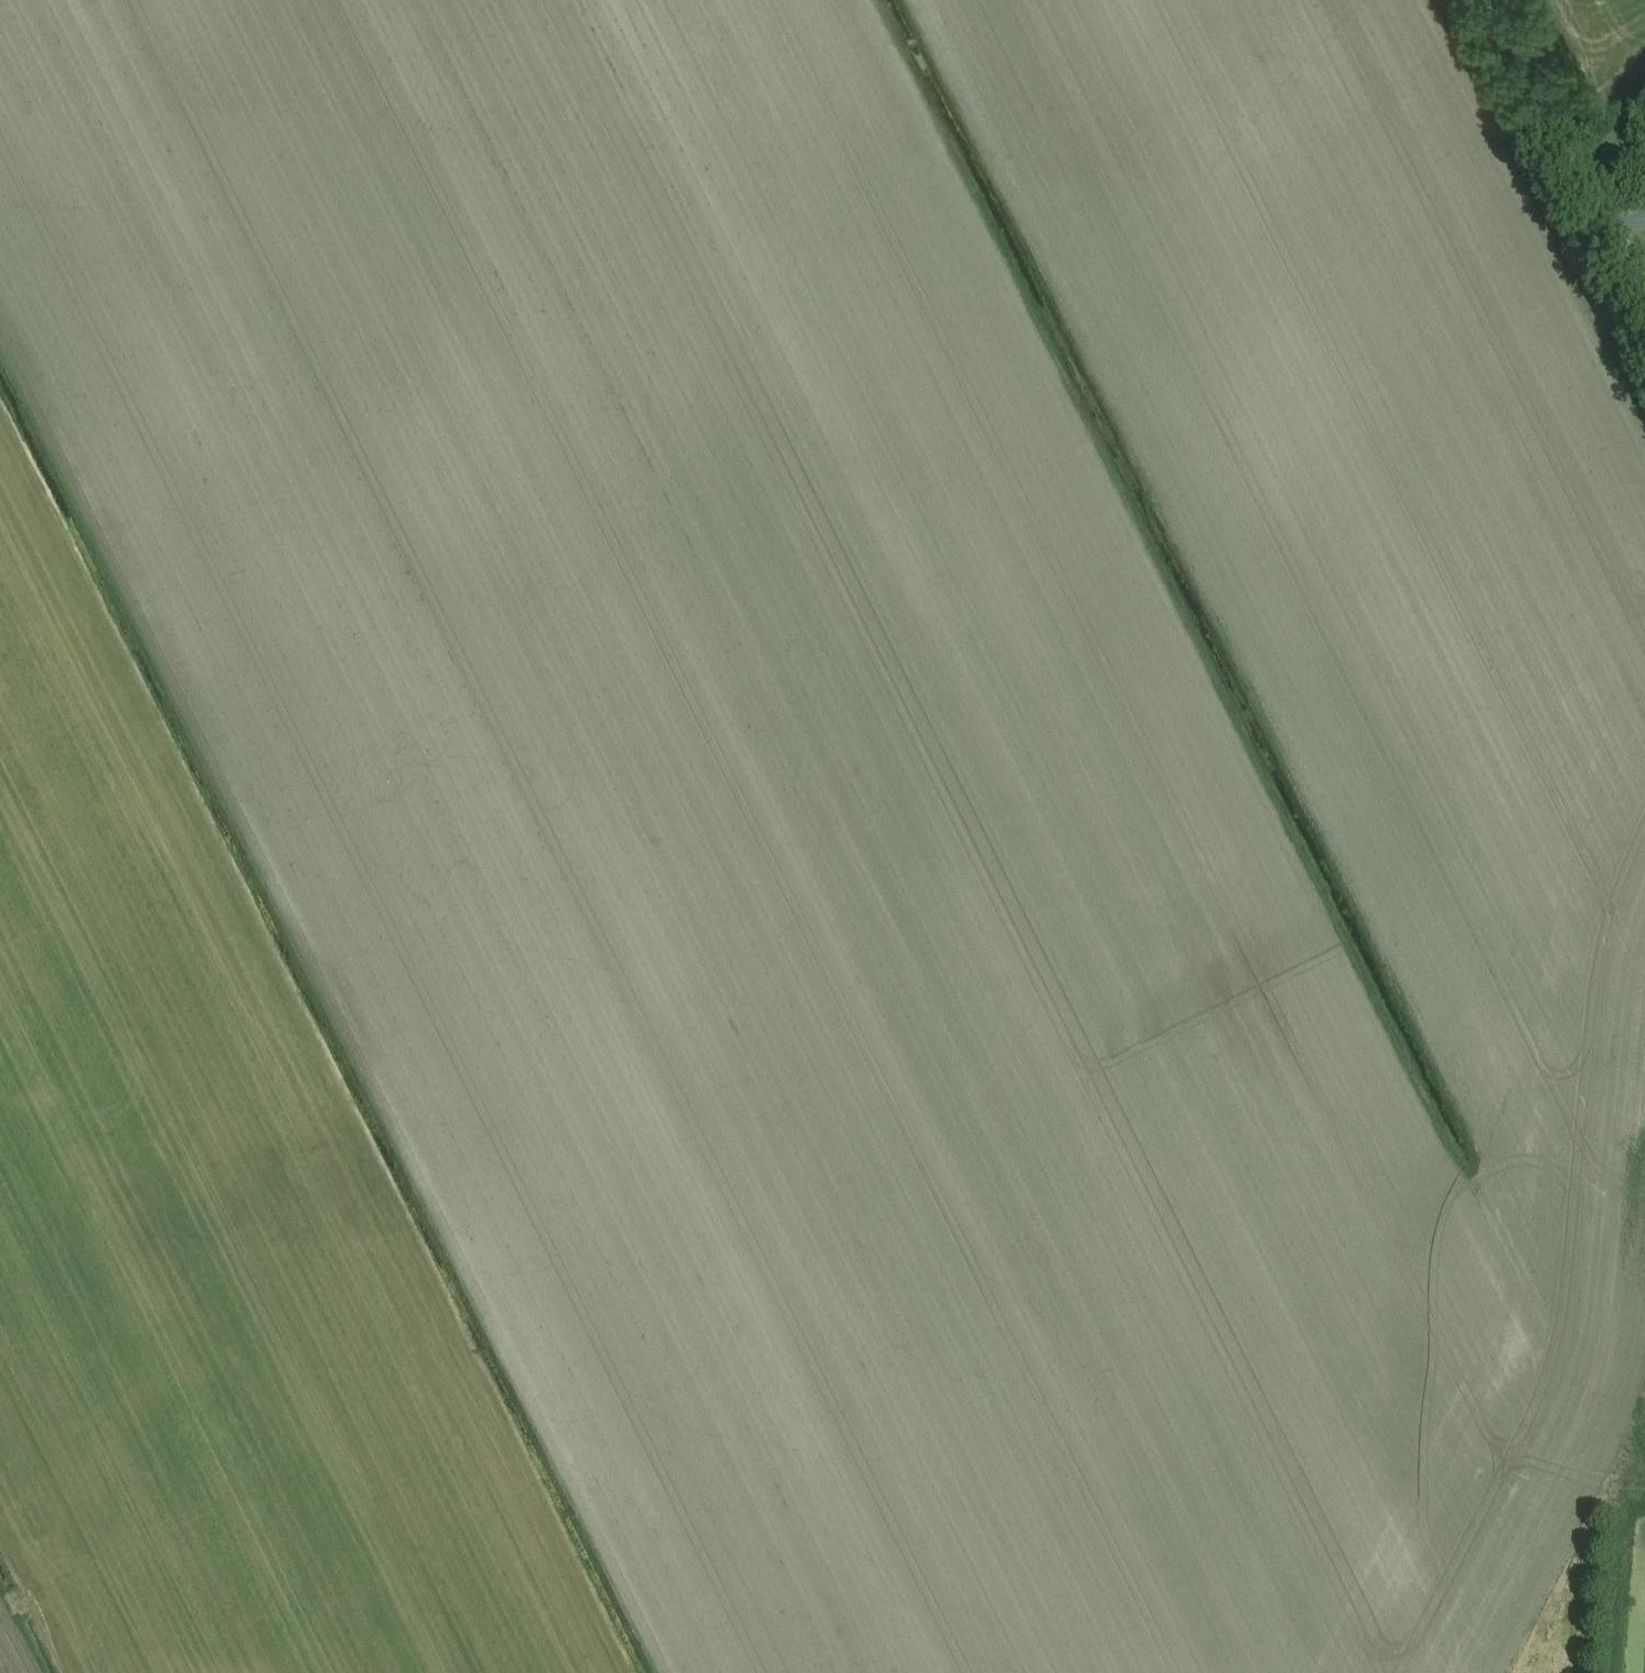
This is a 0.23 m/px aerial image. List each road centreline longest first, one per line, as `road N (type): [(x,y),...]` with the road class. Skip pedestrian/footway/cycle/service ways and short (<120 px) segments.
road 1 (tertiary): [(1644,311),(1490,0)]

